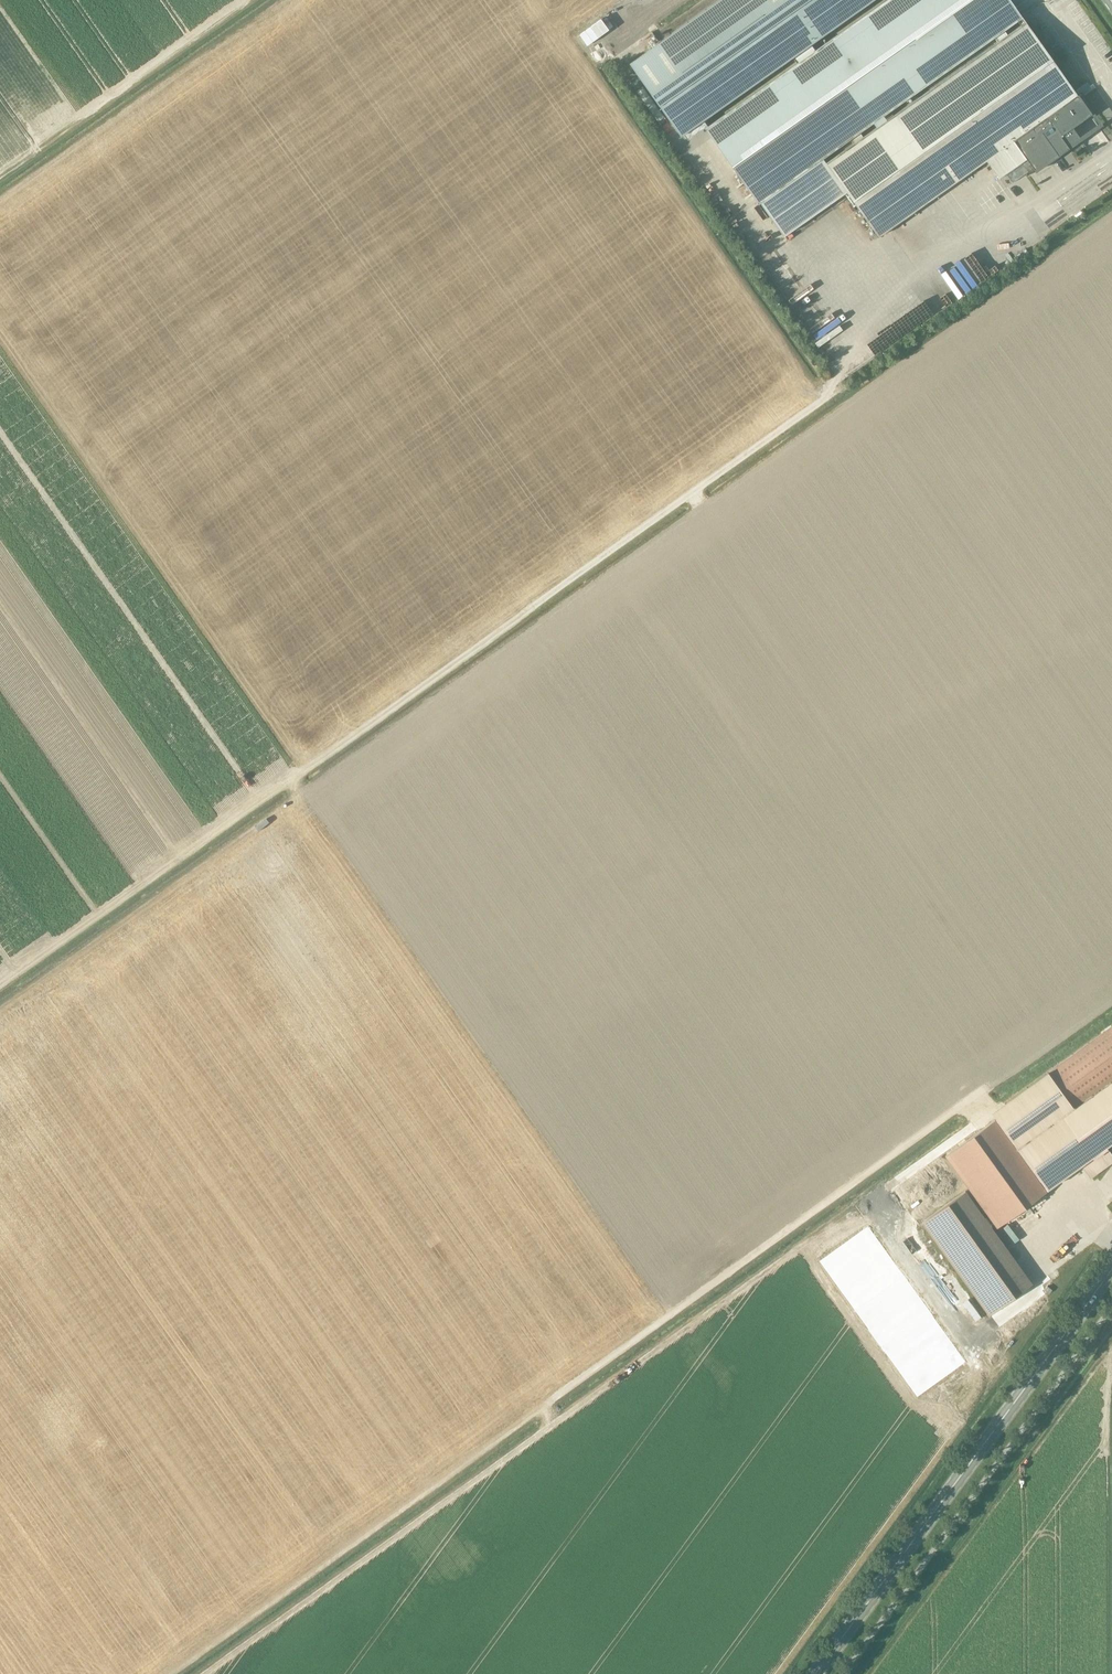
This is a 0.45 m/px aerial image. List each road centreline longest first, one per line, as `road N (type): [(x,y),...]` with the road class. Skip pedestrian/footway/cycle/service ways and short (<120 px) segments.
road 1 (secondary): [(815,1673),(1111,1269)]

